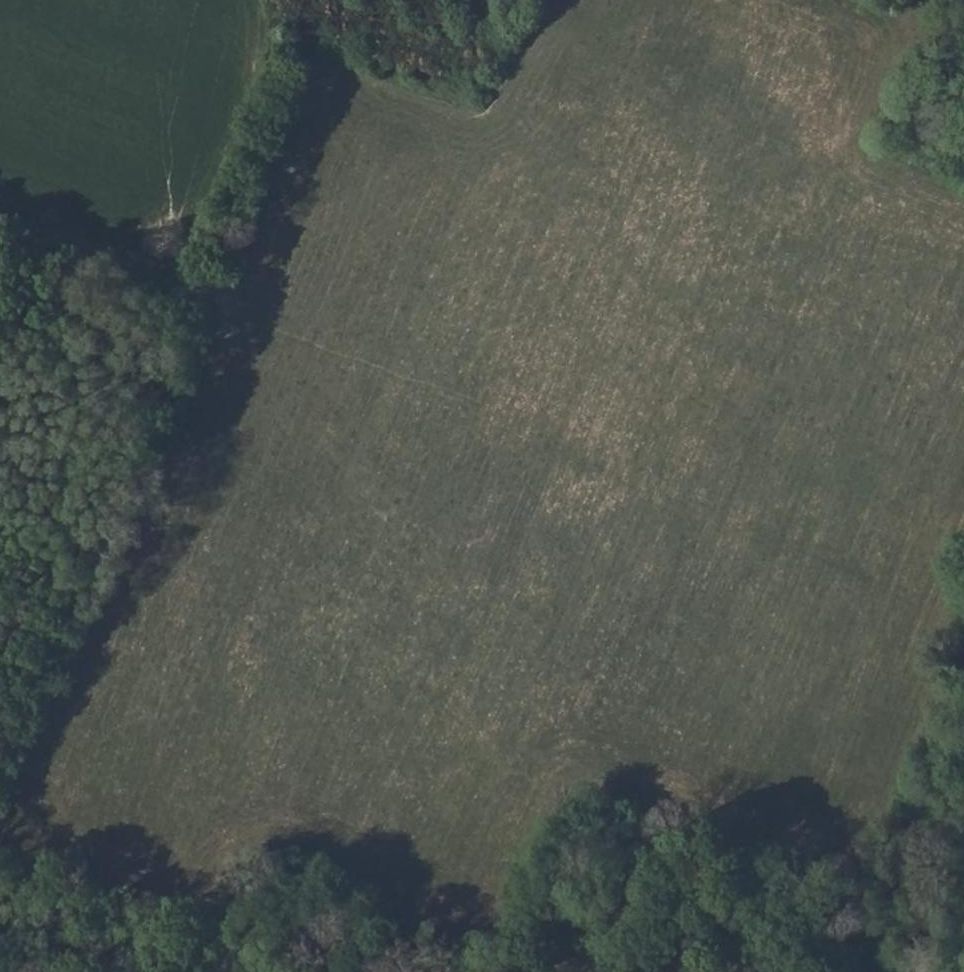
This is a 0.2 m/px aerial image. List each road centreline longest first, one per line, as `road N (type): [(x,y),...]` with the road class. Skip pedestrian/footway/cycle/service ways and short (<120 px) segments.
road 1 (track): [(0,209),(215,299)]

